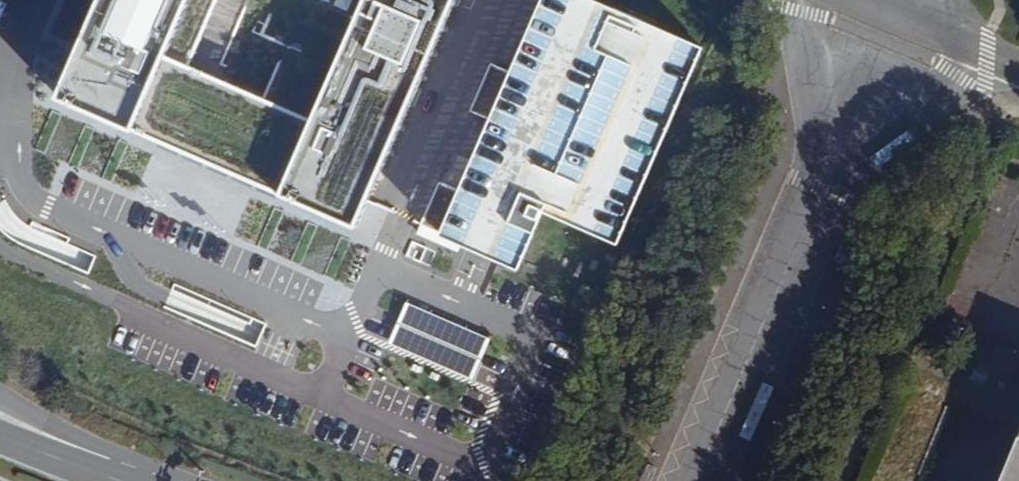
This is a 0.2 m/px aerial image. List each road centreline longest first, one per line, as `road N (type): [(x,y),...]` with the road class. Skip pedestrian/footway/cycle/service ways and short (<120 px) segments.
road 1 (motorway): [(105,479),(0,400)]
road 2 (residential): [(961,45),(849,0)]

